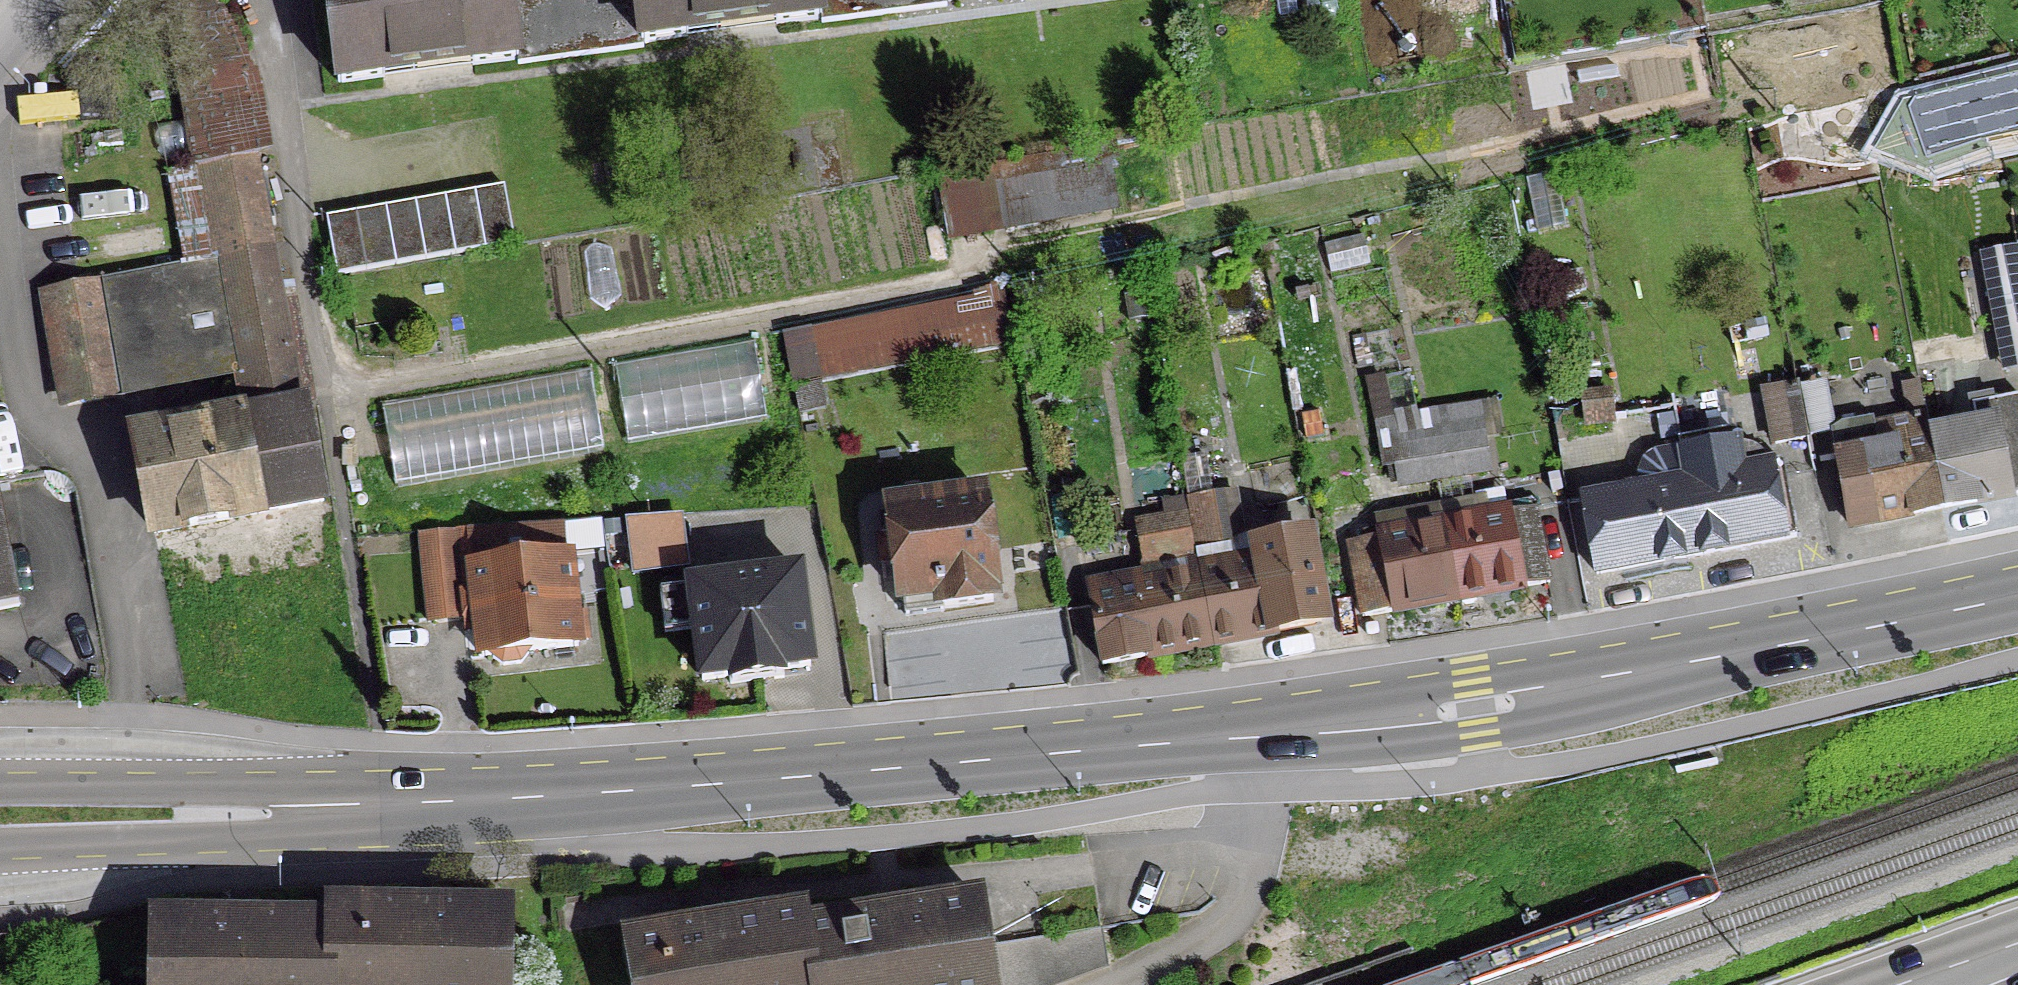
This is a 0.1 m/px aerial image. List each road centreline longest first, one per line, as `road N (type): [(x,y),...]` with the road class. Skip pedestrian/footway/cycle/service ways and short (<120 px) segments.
road 1 (tertiary): [(0,816),(550,802),(919,782),(1224,754),(1347,738),(2017,606)]

